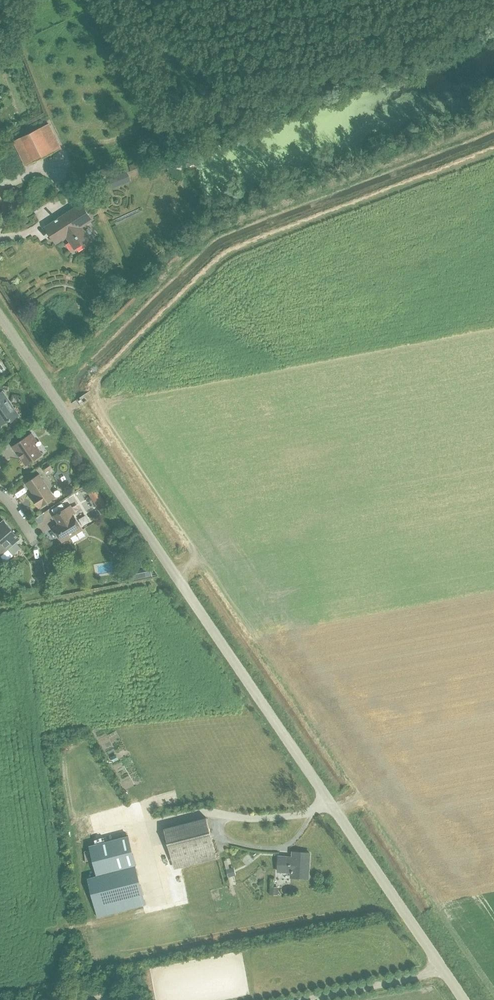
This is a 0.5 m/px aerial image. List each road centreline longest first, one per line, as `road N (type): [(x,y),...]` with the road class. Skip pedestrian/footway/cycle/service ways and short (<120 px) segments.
road 1 (unclassified): [(464,999),(0,316)]

